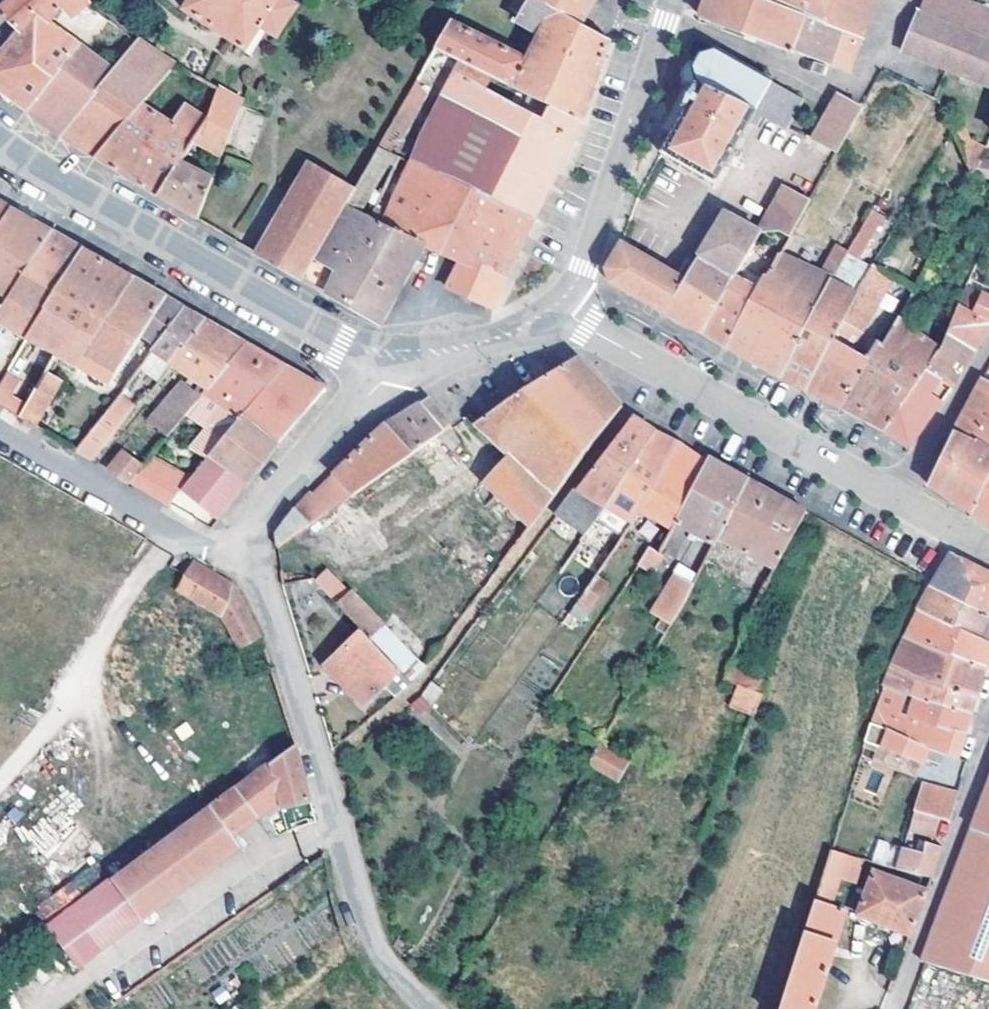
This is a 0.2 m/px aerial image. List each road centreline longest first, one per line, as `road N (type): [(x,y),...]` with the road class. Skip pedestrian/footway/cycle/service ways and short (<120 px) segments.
road 1 (residential): [(236,558),(269,599),(341,856),(379,946),(428,1008)]
road 2 (residential): [(0,147),(343,342),(405,351)]
road 3 (residential): [(553,305),(897,503)]
road 4 (residential): [(553,305),(583,268),(670,0)]
road 5 (residential): [(988,736),(891,1008)]
road 6 (residential): [(405,351),(236,558)]
road 7 (residential): [(0,433),(236,558)]
road 8 (residential): [(897,503),(988,339)]
road 9 (residential): [(405,351),(481,342),(553,305)]

